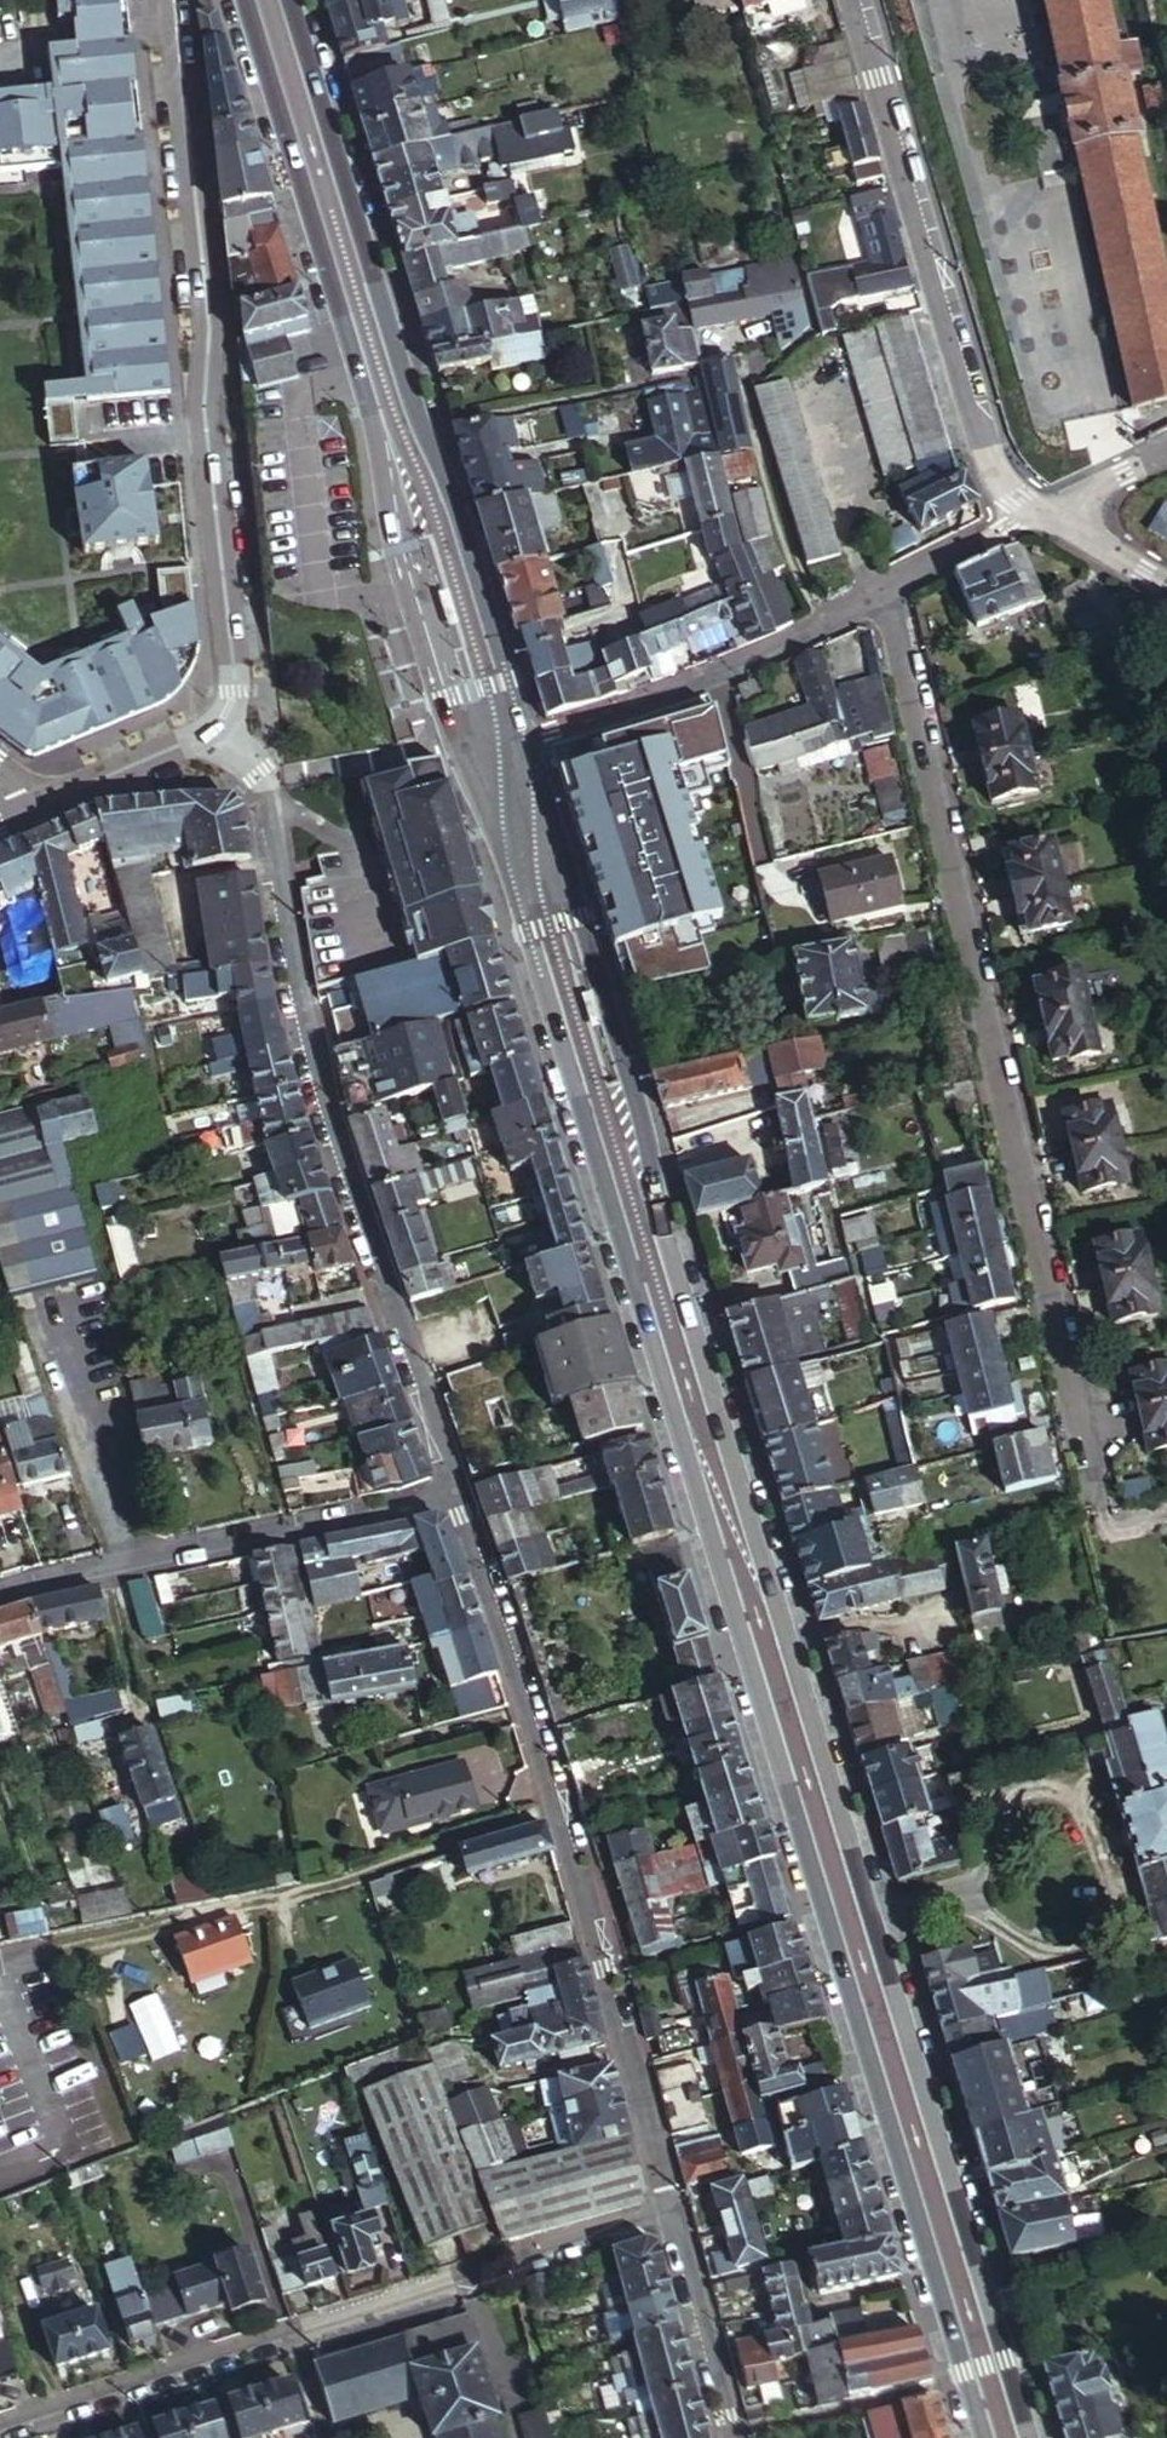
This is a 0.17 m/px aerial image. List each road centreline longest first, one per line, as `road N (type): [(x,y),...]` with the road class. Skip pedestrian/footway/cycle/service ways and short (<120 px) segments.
road 1 (secondary): [(1031,2437),(664,1226),(640,1108),(528,739)]
road 2 (secondary): [(462,751),(512,878),(984,2437)]
road 3 (residential): [(1100,1511),(889,590)]
road 4 (residential): [(217,725),(259,773),(289,965),(453,1488)]
road 5 (secondary): [(245,0),(372,412),(462,751)]
road 6 (secondary): [(528,739),(291,0)]
road 7 (residential): [(453,1488),(557,1811),(665,2218)]
road 8 (residential): [(173,0),(210,333),(206,398),(218,559),(234,657),(232,691),(217,725)]
road 9 (unclassified): [(665,2218),(0,2437)]
road 10 (unclassified): [(1037,512),(998,480),(986,450),(857,0)]
road 11 (unclassified): [(453,1488),(419,1507),(0,1603)]
road 12 (residential): [(528,739),(711,674),(889,590)]
road 13 (residential): [(723,2437),(665,2218)]
road 14 (residential): [(48,803),(217,725)]
road 15 (residential): [(889,590),(1037,512)]
road 16 (unclassified): [(1037,512),(1166,586)]
road 17 (residential): [(1037,512),(1166,453)]

